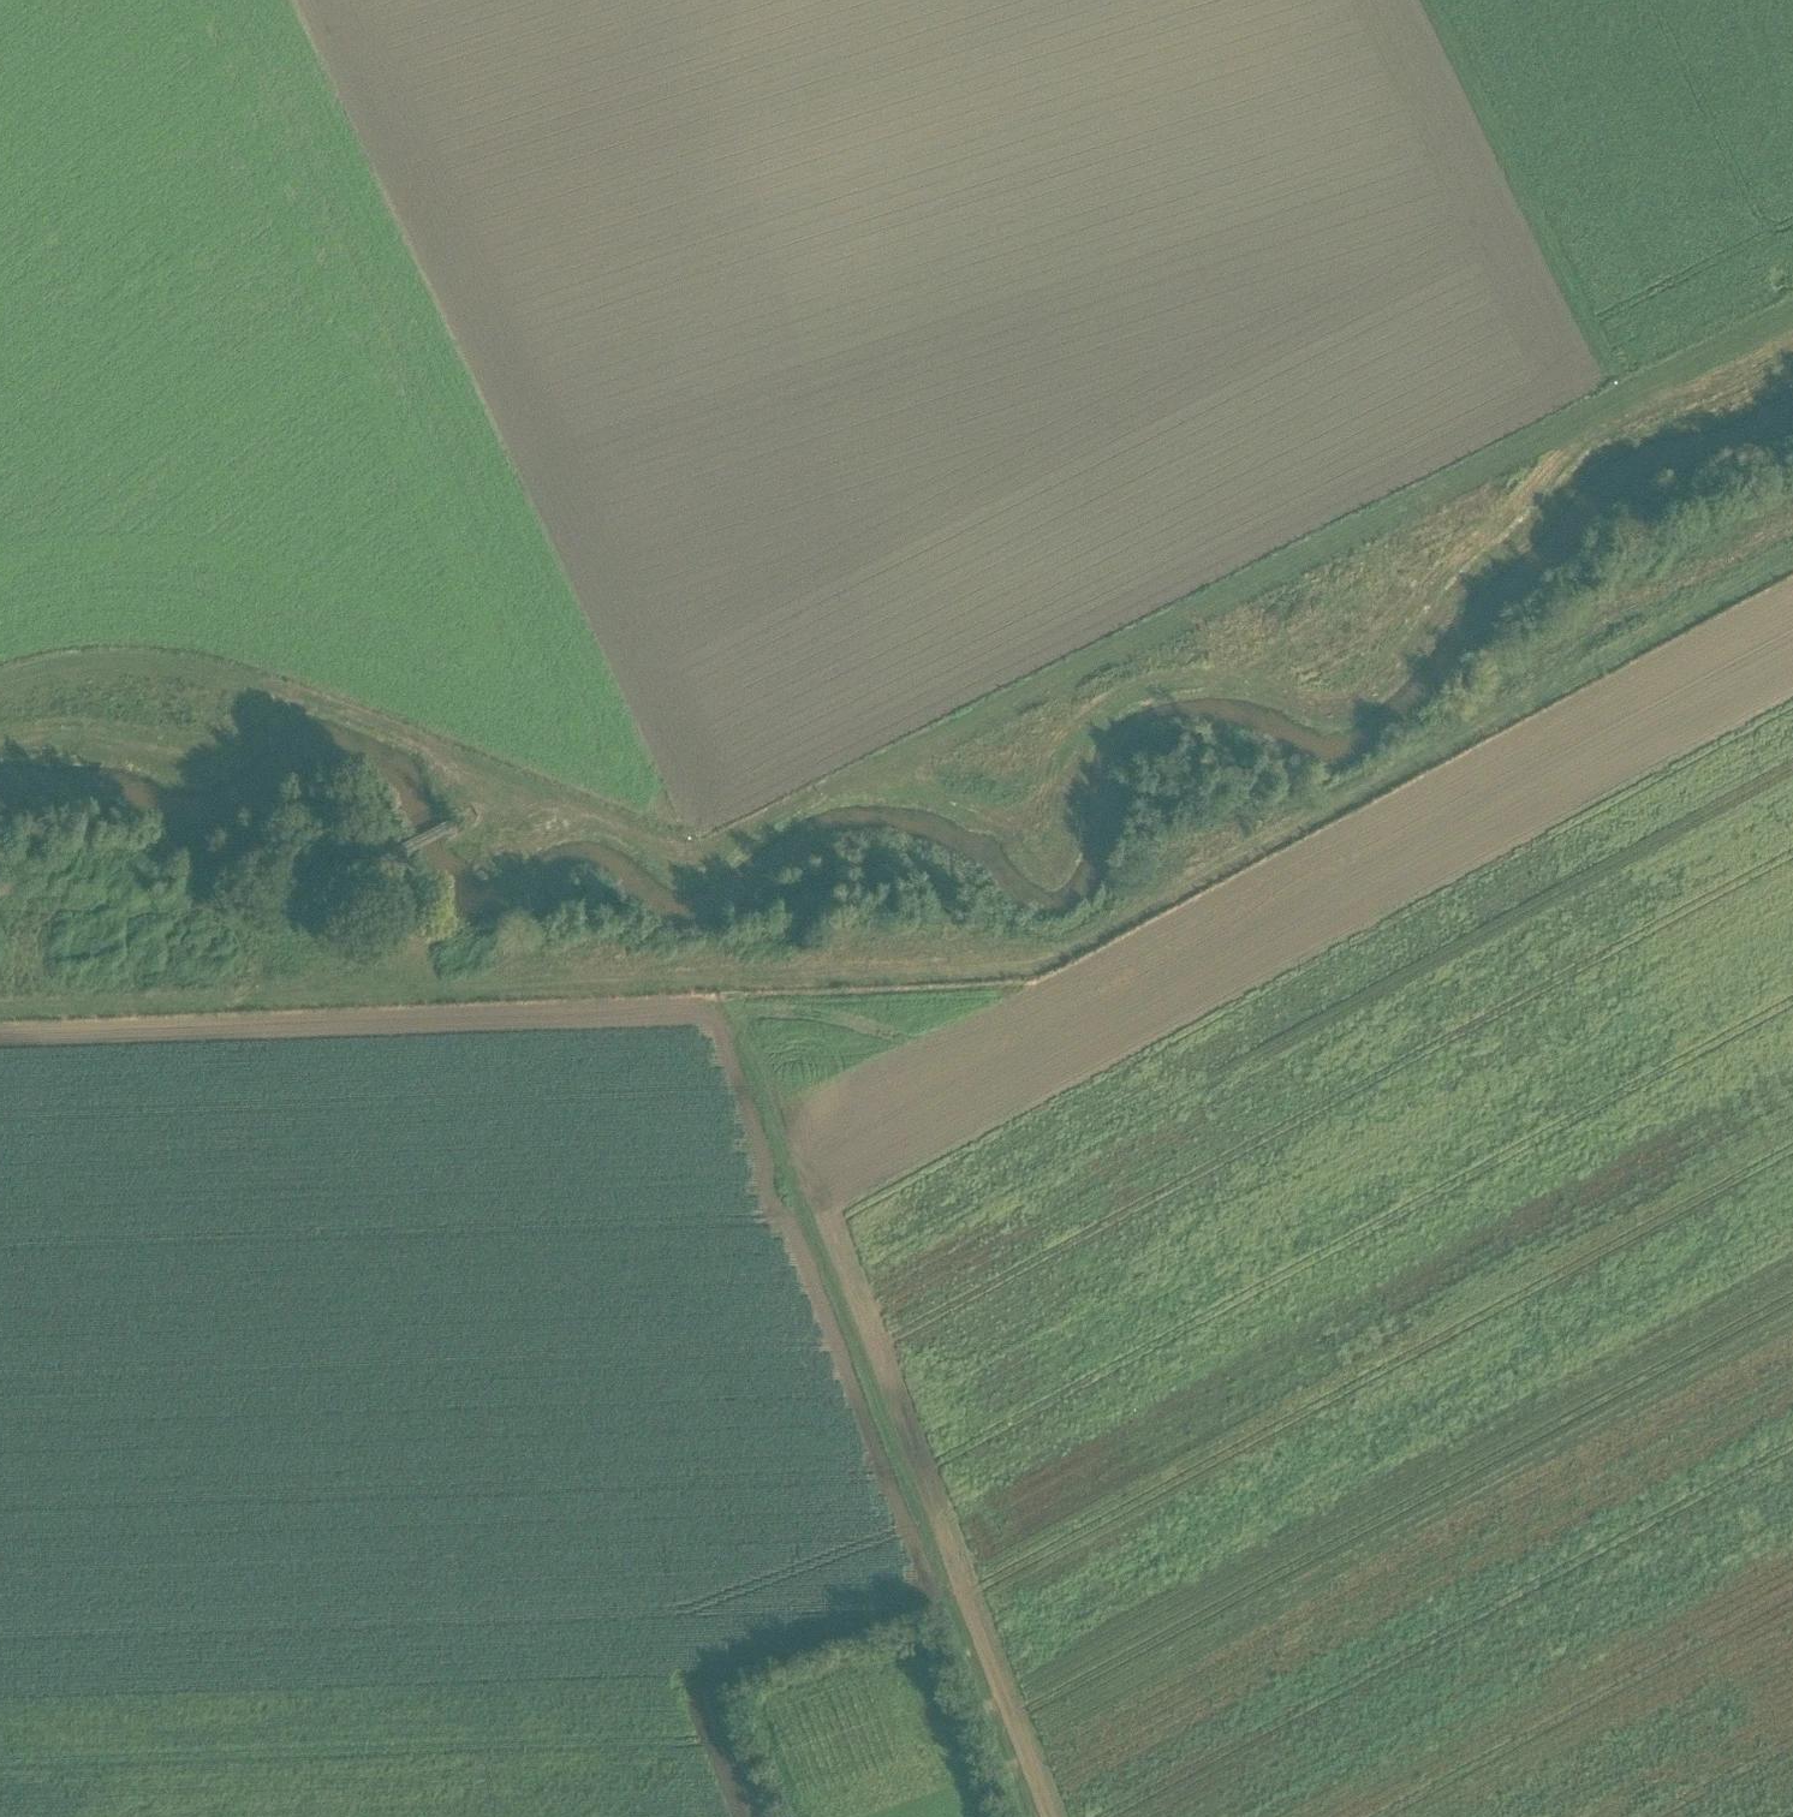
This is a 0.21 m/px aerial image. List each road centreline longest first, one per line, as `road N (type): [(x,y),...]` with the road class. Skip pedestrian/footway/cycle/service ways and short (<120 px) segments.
road 1 (track): [(1059,1816),(739,1004)]

